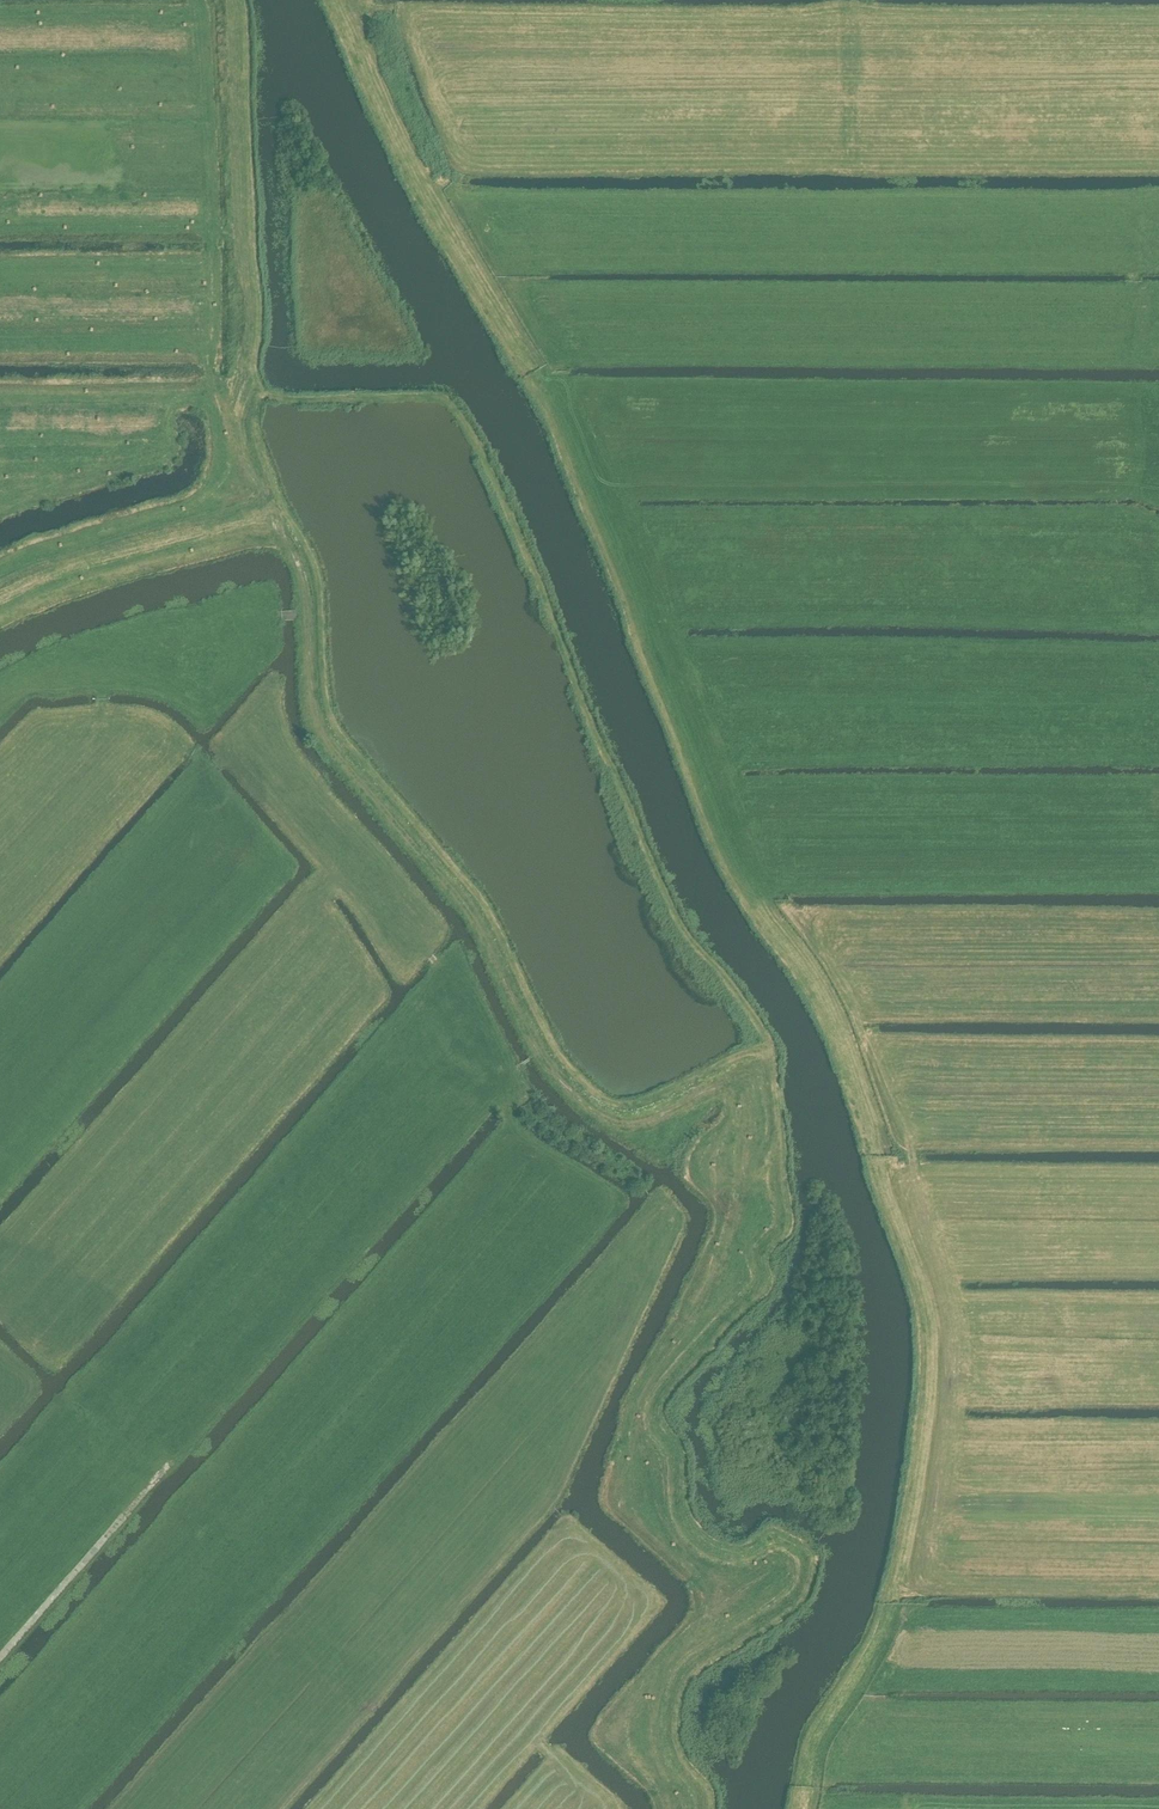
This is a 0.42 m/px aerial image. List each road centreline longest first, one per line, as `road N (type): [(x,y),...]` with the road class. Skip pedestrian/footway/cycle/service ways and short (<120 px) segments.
road 1 (track): [(173,1459),(0,1659)]

